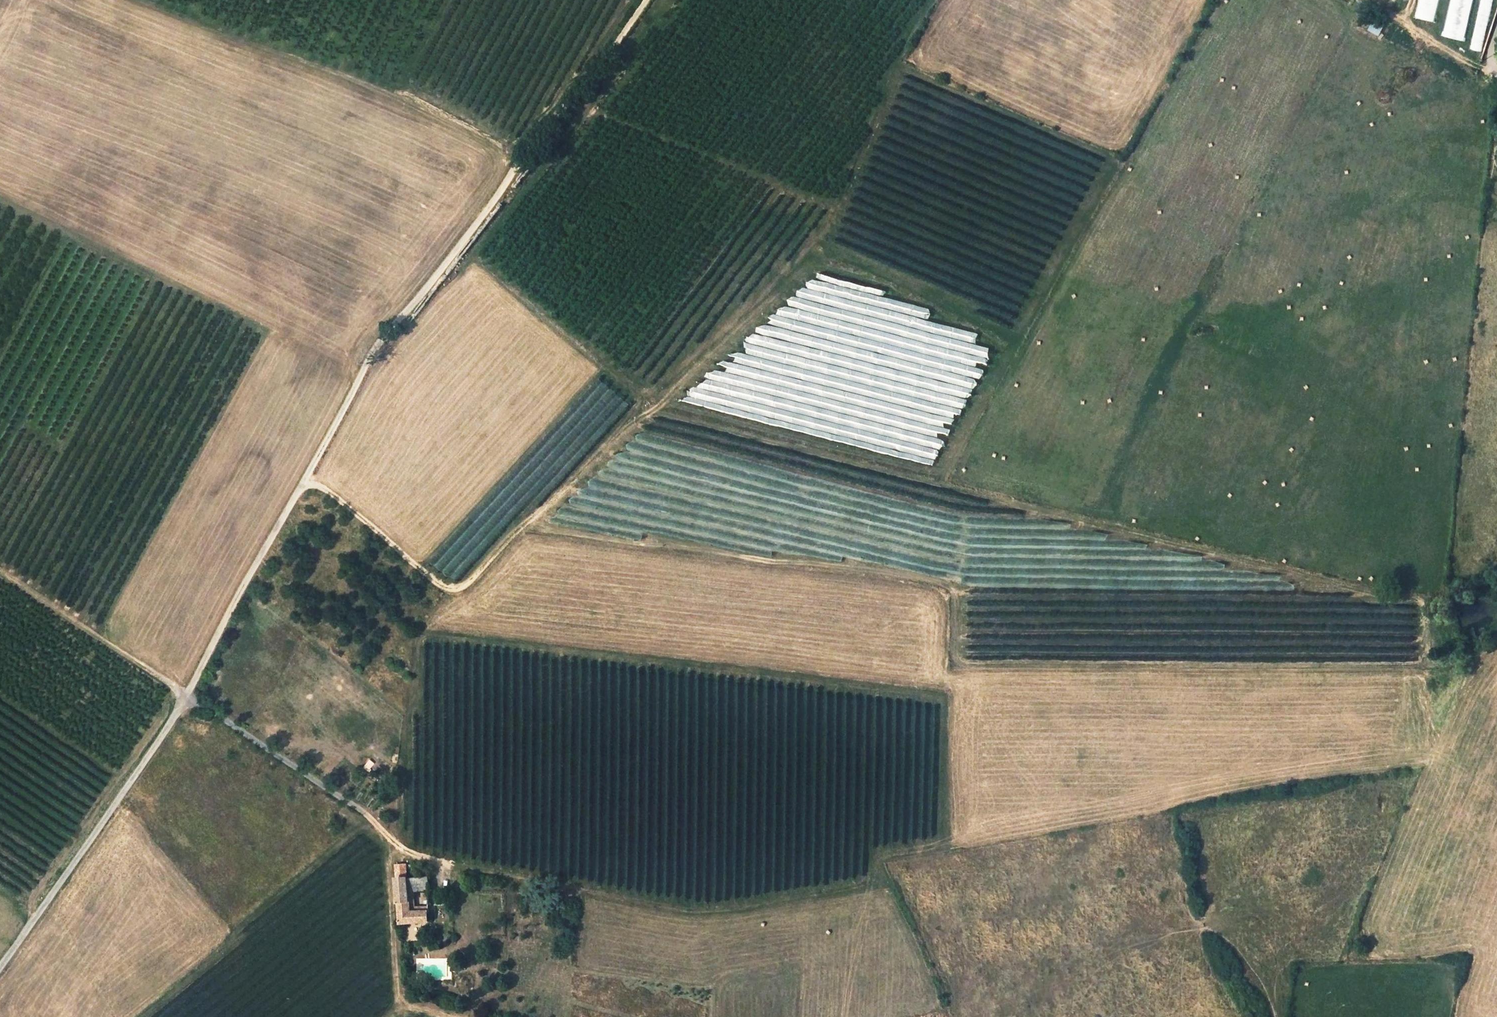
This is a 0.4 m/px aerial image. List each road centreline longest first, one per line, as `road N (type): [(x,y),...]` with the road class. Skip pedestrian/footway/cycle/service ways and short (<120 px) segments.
road 1 (track): [(0,963),(187,696),(372,352),(643,0)]
road 2 (track): [(187,696),(363,811),(395,848)]

